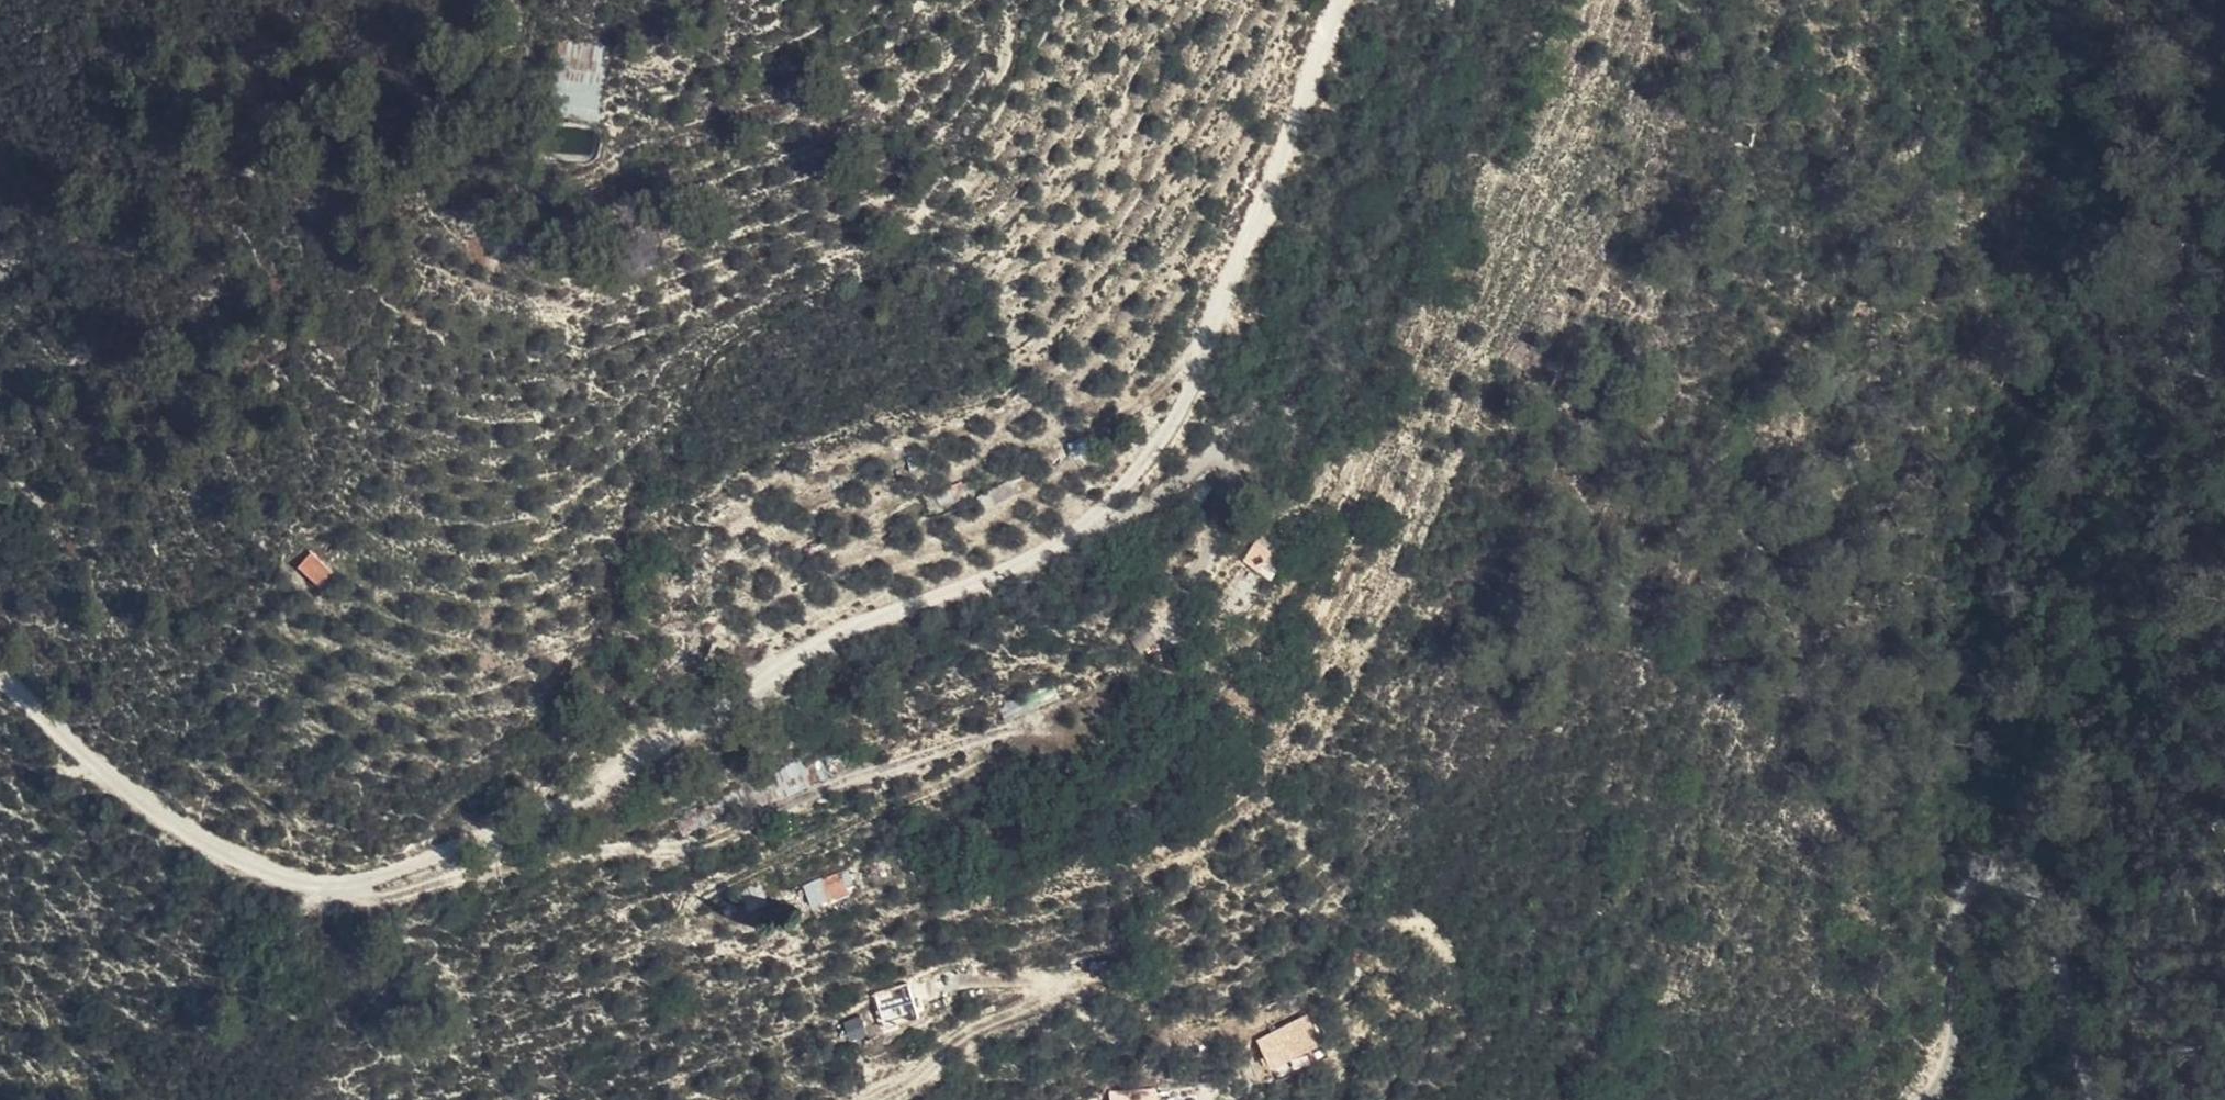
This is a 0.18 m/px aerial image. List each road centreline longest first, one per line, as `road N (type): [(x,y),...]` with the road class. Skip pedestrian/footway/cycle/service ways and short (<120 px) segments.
road 1 (track): [(1333,0),(1202,393),(1094,519),(1004,569),(849,633),(520,825),(369,878),(306,881),(191,838),(0,679)]
road 2 (track): [(2107,1099),(2057,932),(2017,891),(1967,897),(1947,935),(1952,1042),(1923,1099)]

